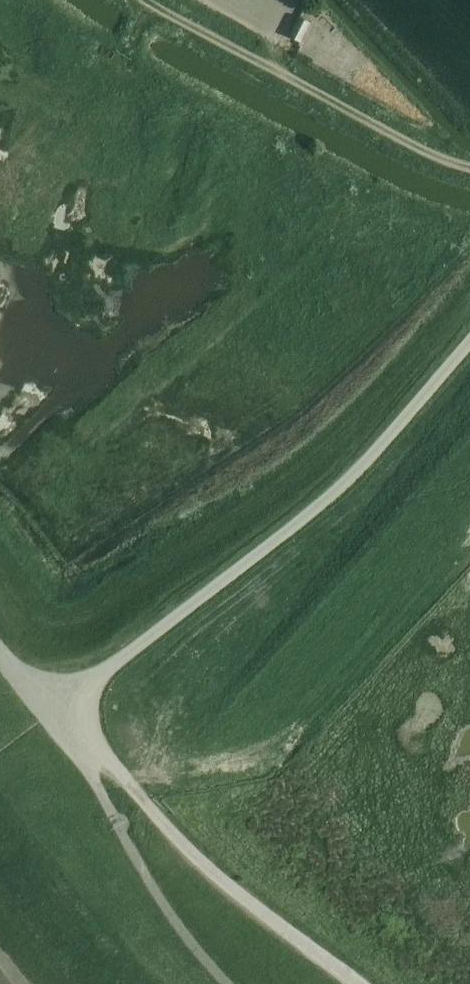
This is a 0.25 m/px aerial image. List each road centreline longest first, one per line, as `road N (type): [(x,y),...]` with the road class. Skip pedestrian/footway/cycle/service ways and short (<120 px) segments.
road 1 (unclassified): [(59,710),(252,563),(372,459),(469,341)]
road 2 (track): [(362,983),(183,845),(59,710)]
road 3 (track): [(146,0),(420,147),(469,165)]

